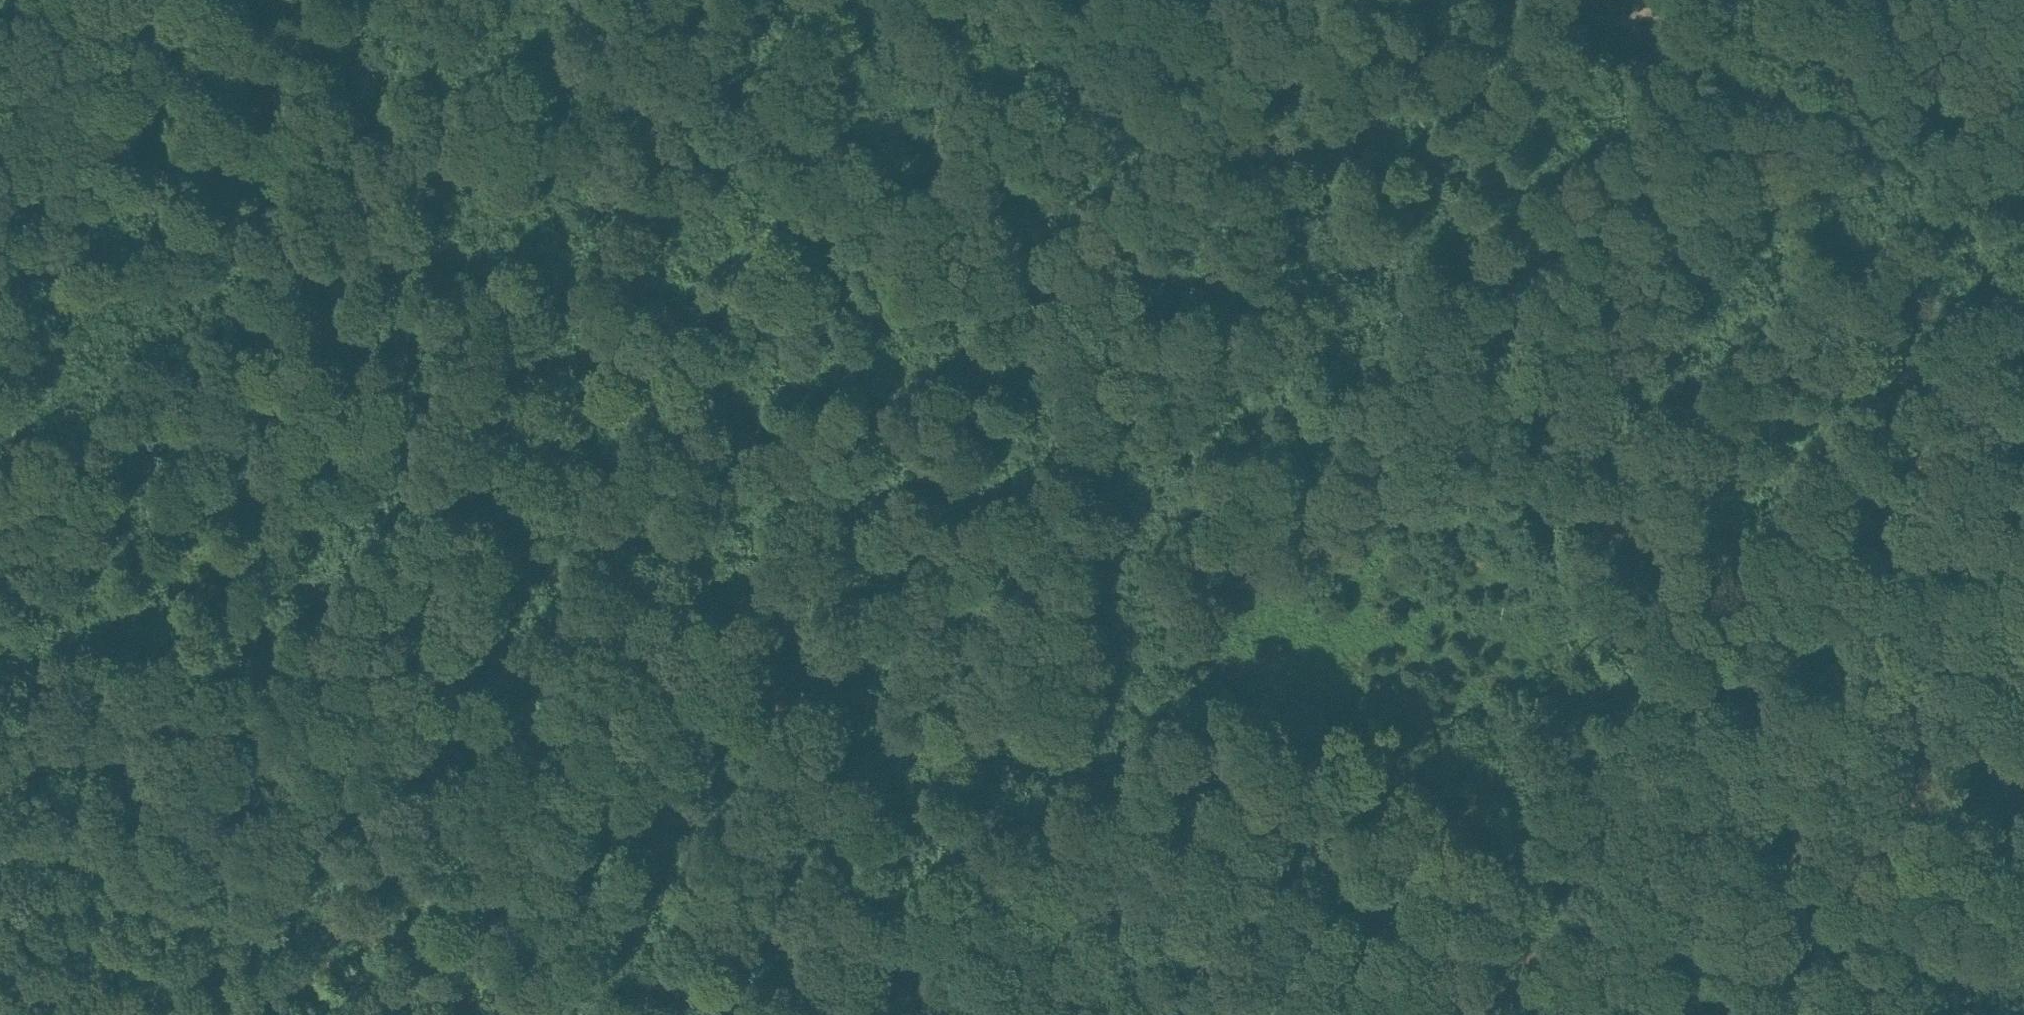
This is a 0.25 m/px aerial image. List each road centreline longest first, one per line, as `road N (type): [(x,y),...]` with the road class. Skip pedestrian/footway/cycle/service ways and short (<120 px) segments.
road 1 (track): [(0,841),(517,1014)]
road 2 (track): [(0,475),(191,0)]
road 3 (track): [(2023,186),(1766,88)]

